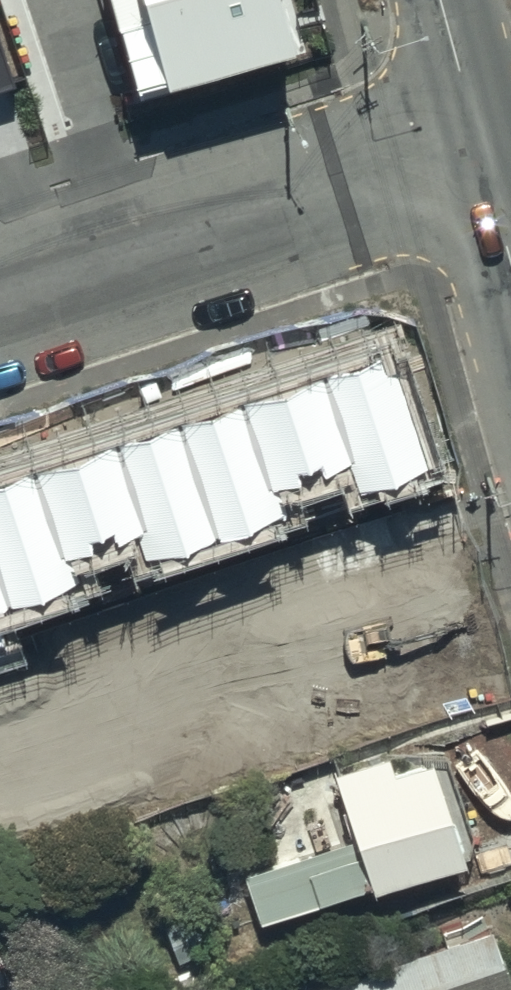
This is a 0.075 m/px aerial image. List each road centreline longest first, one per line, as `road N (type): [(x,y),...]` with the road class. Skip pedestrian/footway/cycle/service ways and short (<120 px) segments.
road 1 (residential): [(481,155),(0,315)]
road 2 (tertiary): [(441,0),(481,155)]

